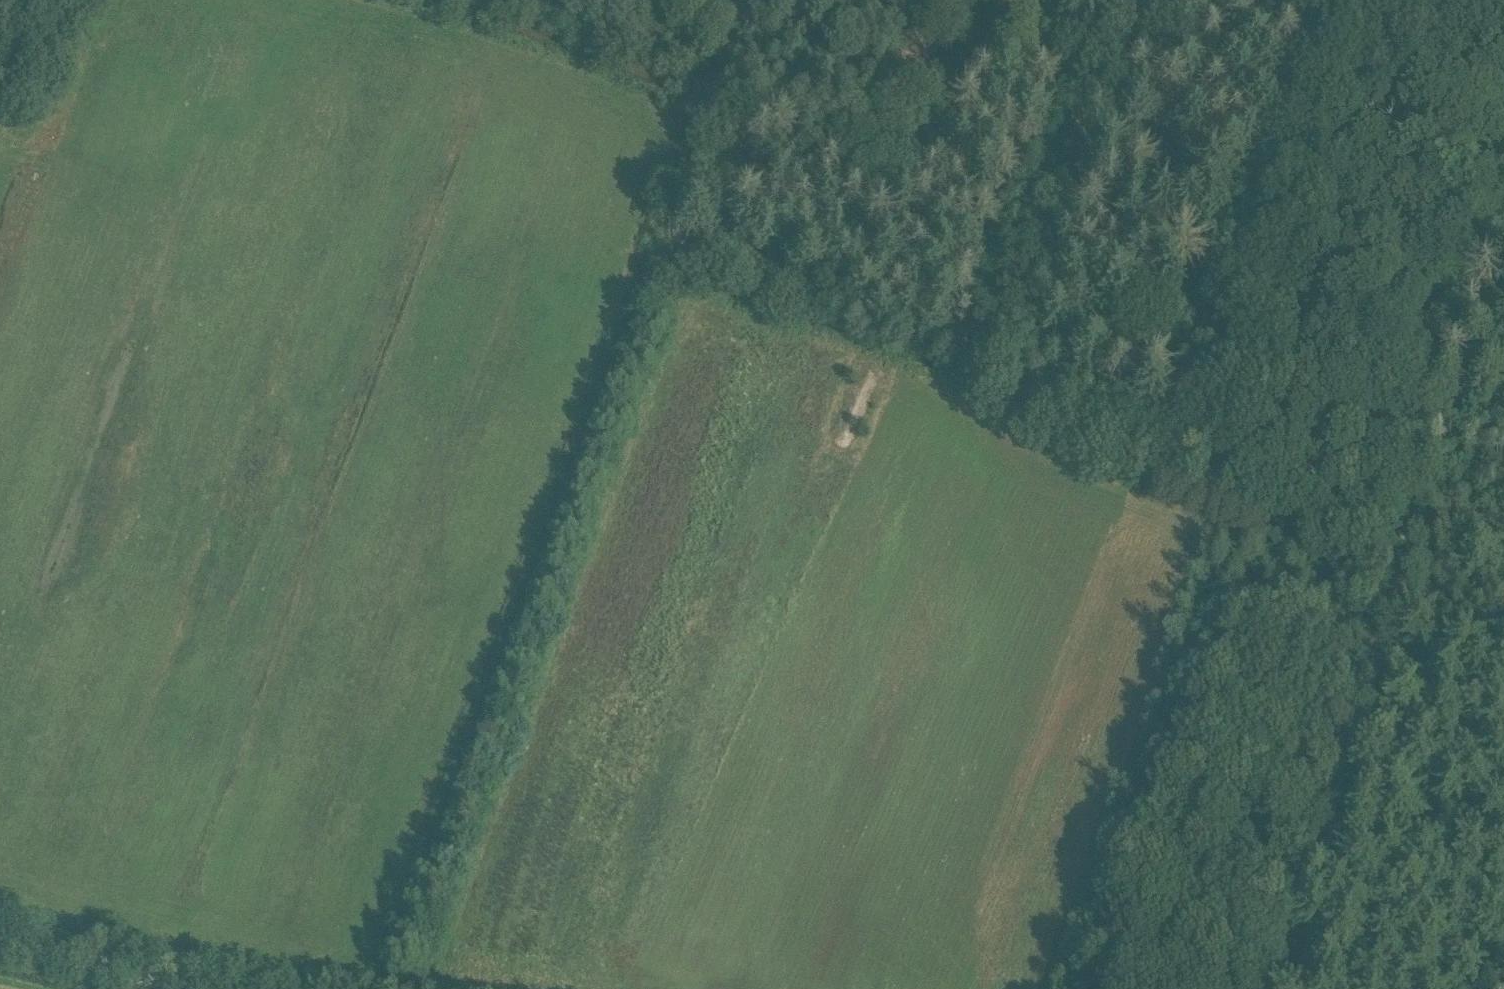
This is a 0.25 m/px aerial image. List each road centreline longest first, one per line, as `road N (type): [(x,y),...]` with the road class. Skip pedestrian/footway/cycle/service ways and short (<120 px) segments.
road 1 (track): [(0,945),(179,988)]

